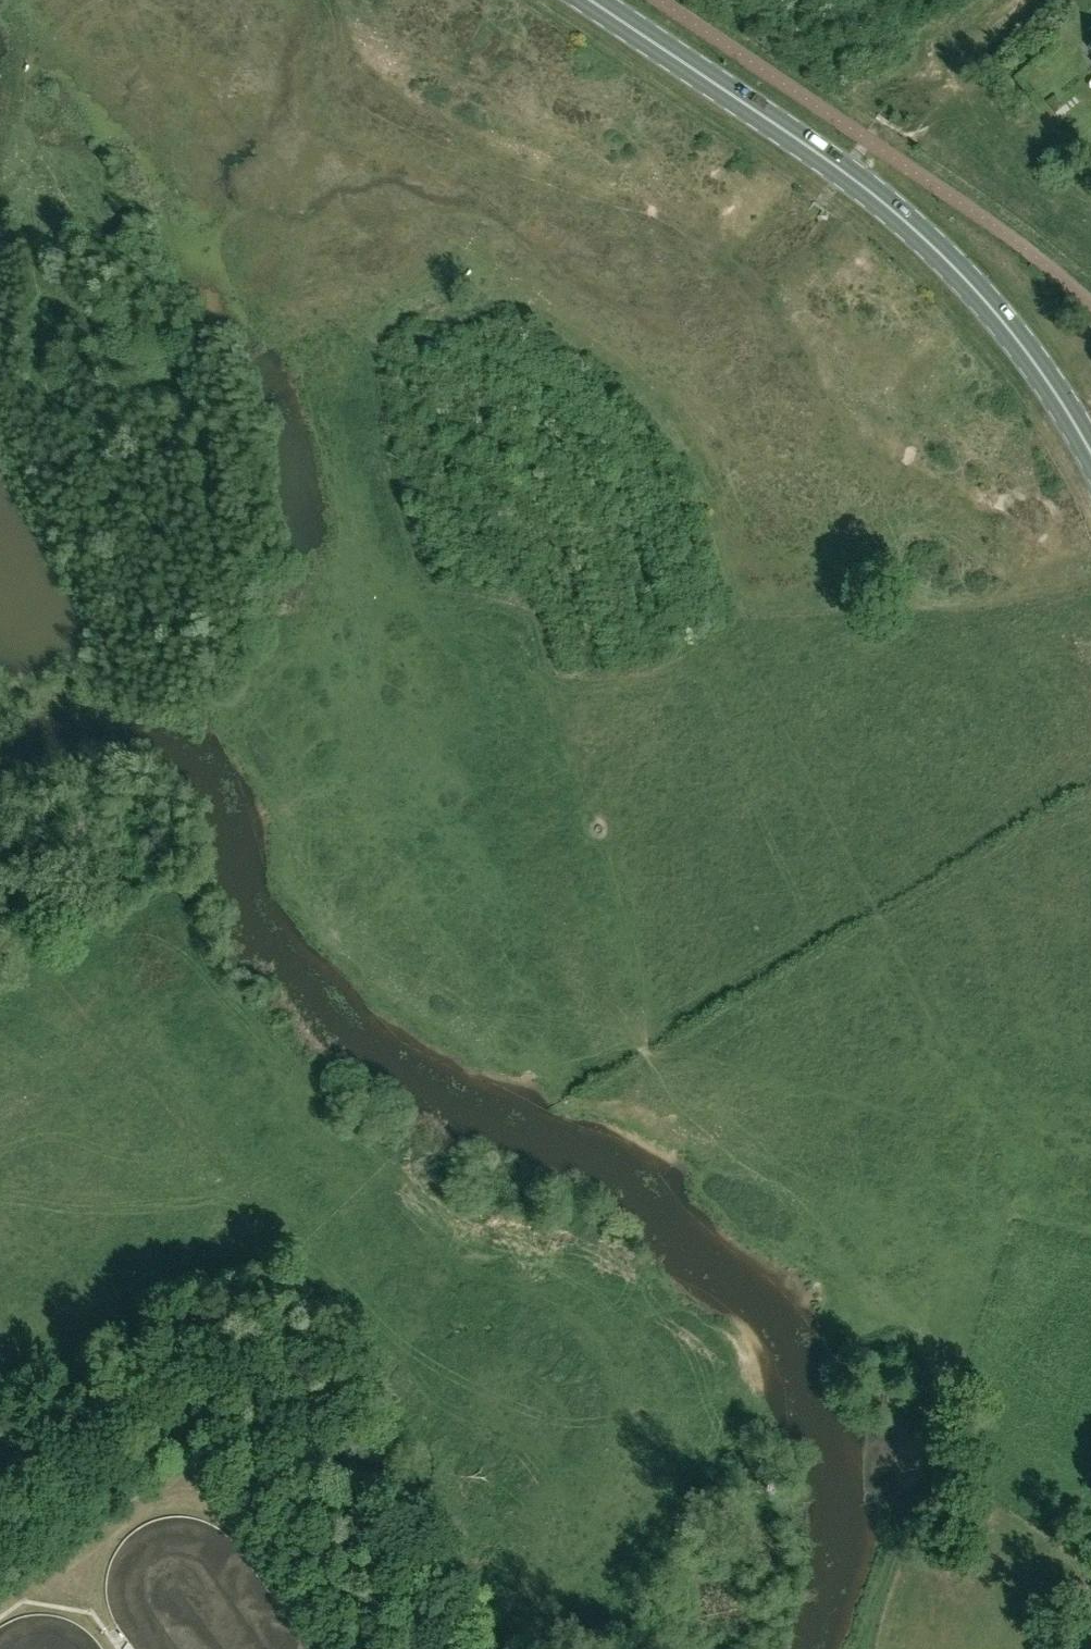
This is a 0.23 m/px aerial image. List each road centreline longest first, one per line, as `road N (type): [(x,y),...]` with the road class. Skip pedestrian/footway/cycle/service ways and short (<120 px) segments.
road 1 (primary): [(592,0),(806,144),(914,229),(1025,349),(1090,452)]

